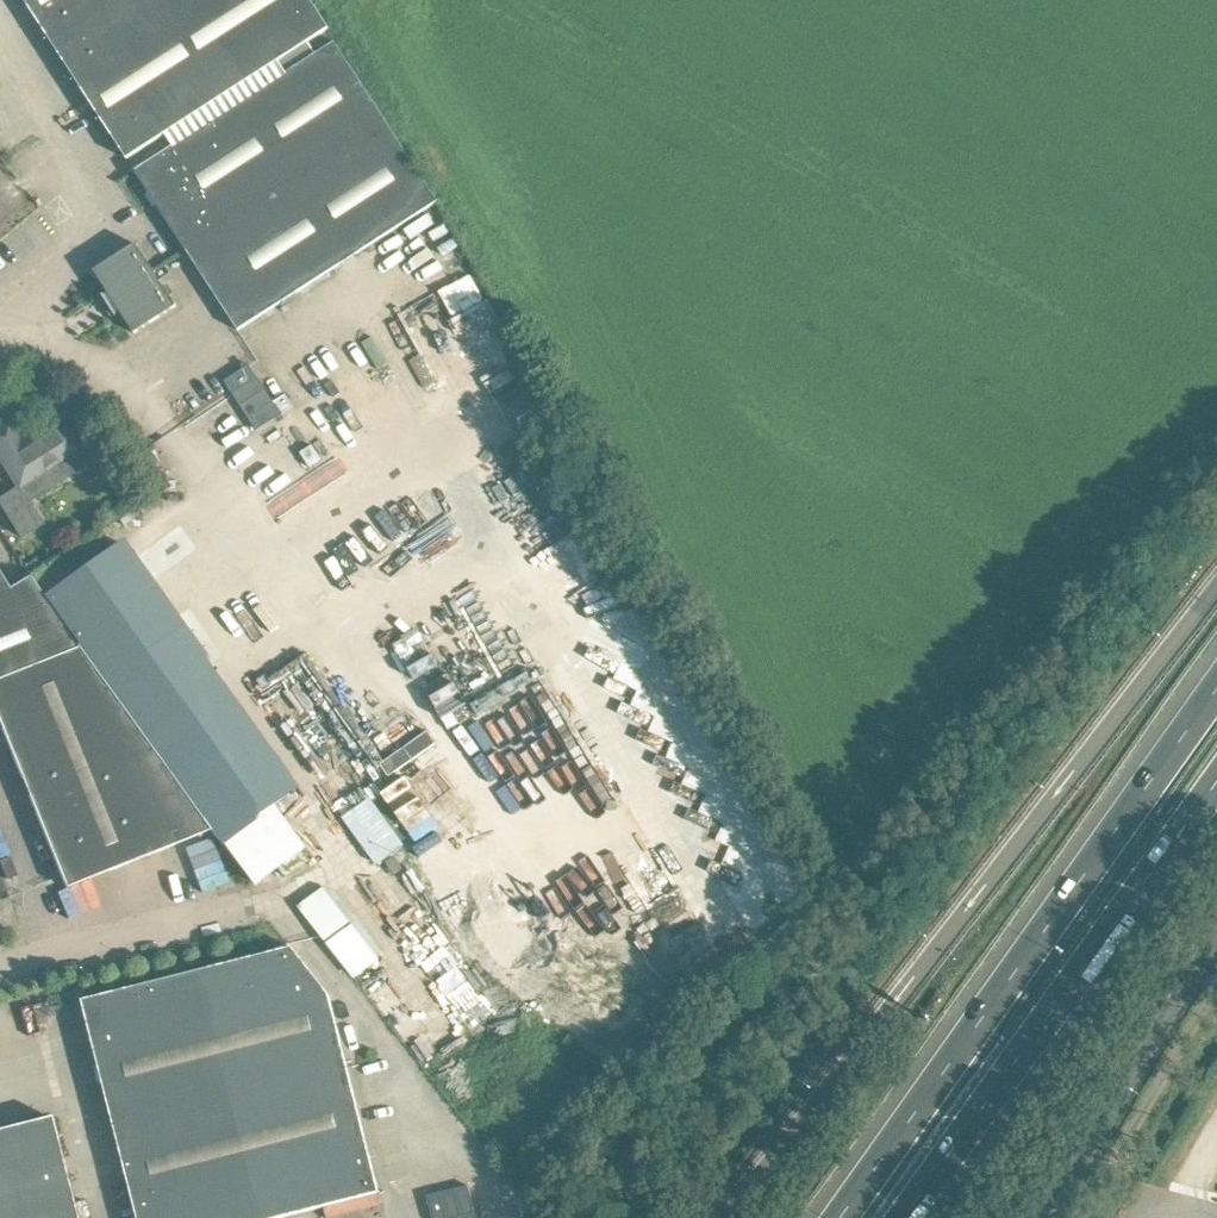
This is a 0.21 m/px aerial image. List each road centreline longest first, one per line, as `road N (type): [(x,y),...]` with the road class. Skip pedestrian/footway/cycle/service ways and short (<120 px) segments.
road 1 (motorway): [(1216,588),(743,1217)]
road 2 (motorway): [(1216,689),(840,1217)]
road 3 (motorway): [(905,1217),(1216,783)]
road 4 (motorway): [(1048,1217),(1216,932)]
road 5 (unclassified): [(0,969),(297,894)]
road 6 (unclassified): [(1082,1217),(1216,988)]
road 7 (unclassified): [(0,341),(48,341),(137,390)]

